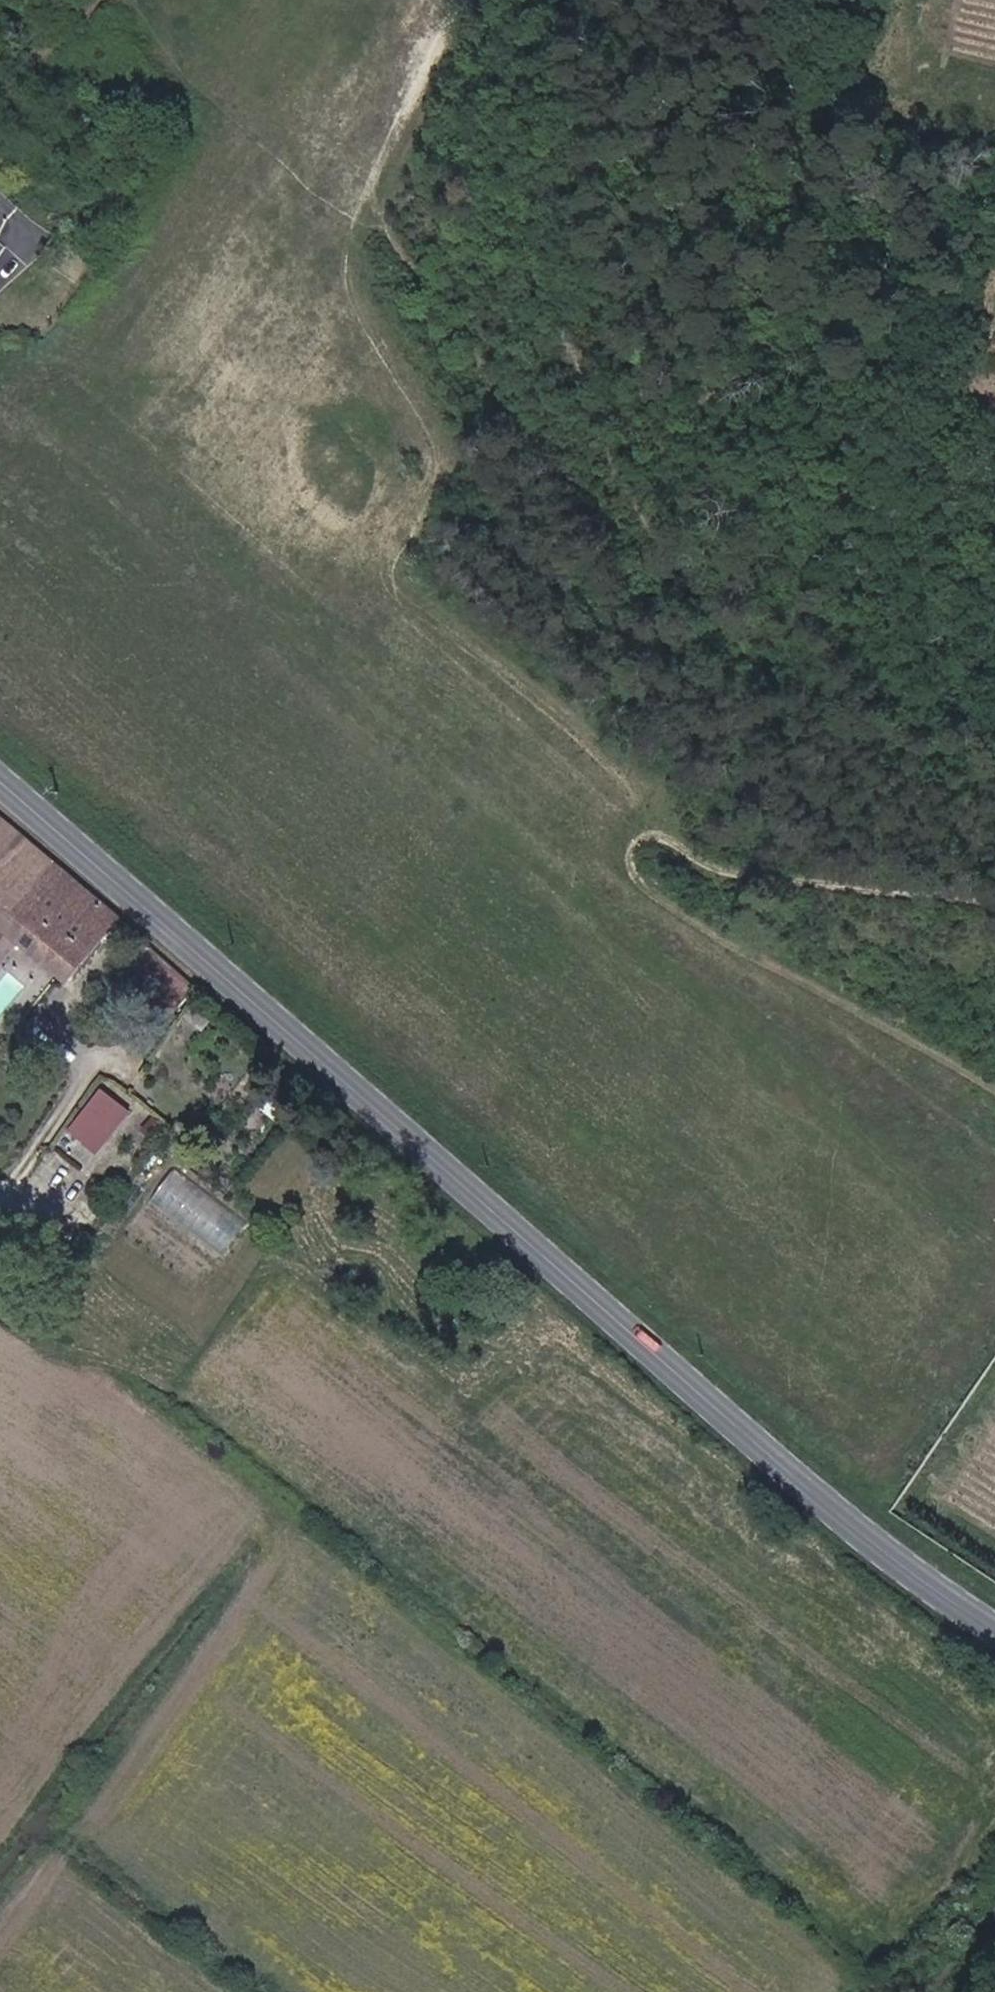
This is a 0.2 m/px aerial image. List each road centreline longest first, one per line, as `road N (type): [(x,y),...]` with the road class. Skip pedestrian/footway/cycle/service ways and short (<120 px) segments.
road 1 (primary): [(0,779),(813,1492),(994,1626)]

